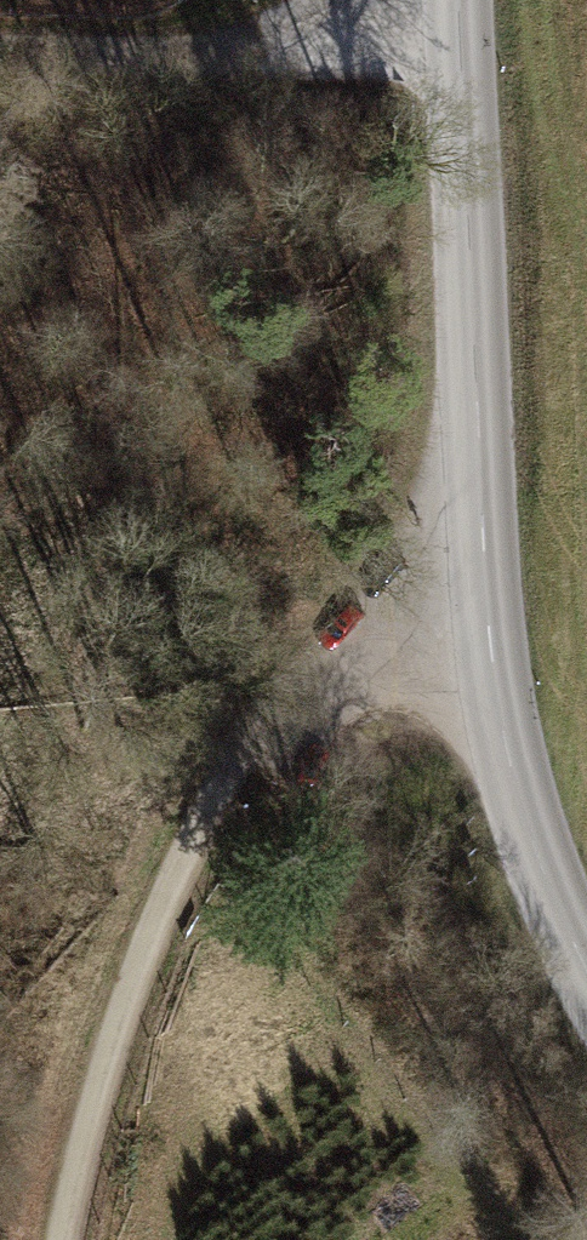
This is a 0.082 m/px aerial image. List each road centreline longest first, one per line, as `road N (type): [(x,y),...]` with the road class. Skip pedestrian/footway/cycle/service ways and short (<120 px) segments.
road 1 (residential): [(586,933),(534,823),(489,568),(461,0)]
road 2 (track): [(489,568),(308,675),(206,804),(50,1166),(39,1239)]
road 3 (track): [(380,0),(293,58),(0,50)]

